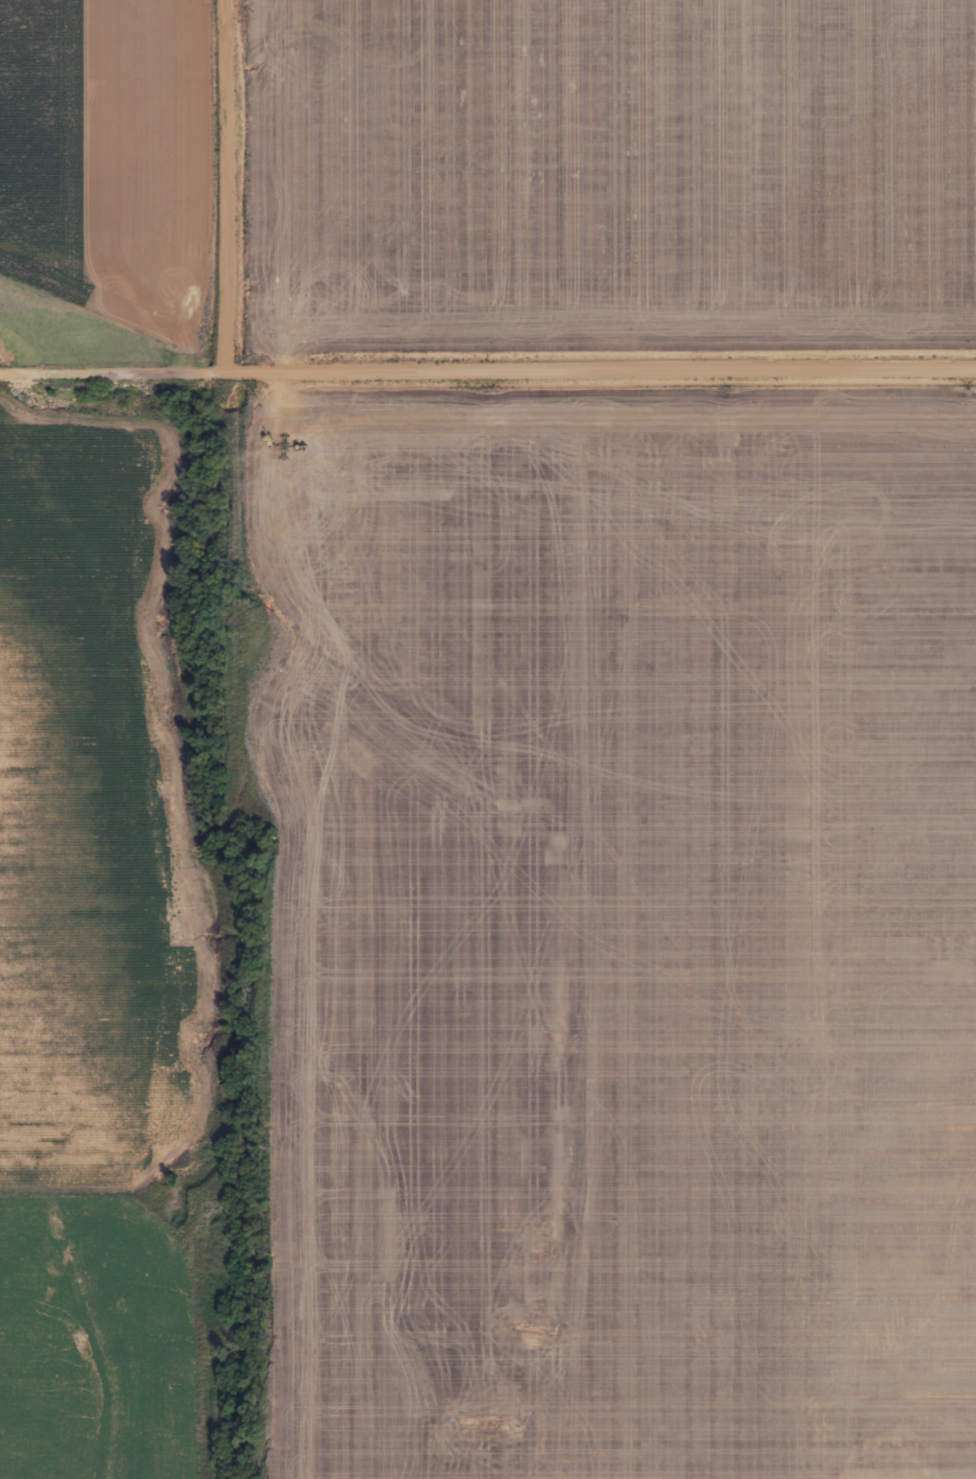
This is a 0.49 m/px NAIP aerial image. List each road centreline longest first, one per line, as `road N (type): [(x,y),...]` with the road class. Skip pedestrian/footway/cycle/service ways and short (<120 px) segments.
road 1 (residential): [(975,369),(0,374)]
road 2 (residential): [(234,463),(233,0)]

